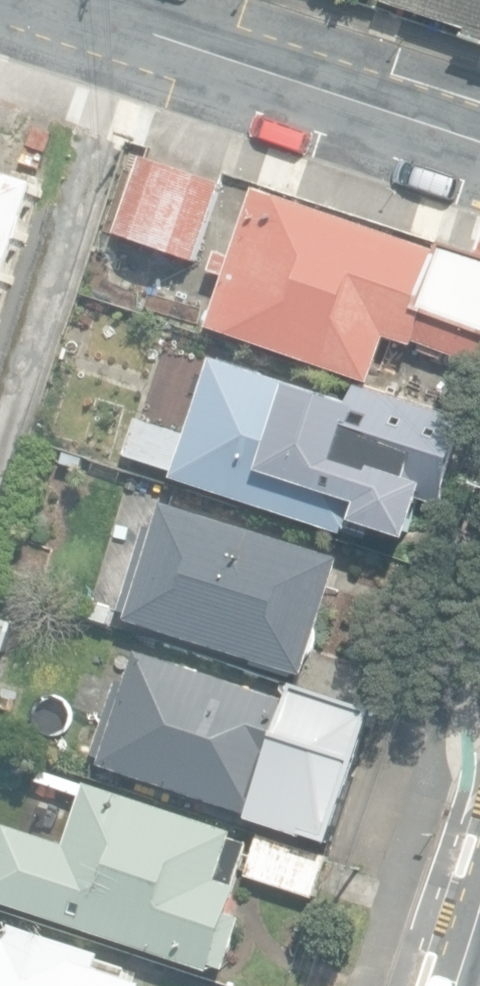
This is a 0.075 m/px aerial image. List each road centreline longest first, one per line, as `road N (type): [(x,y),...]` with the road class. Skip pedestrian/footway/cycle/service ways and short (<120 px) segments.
road 1 (tertiary): [(58,0),(479,137)]

